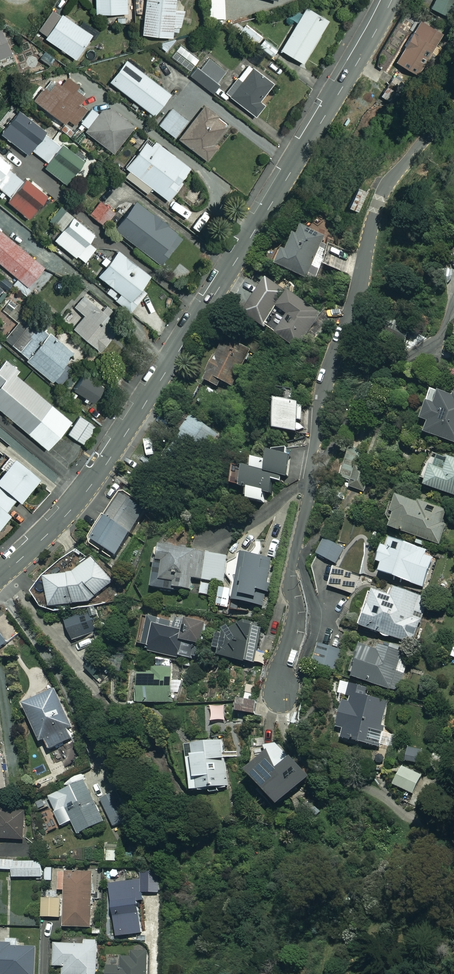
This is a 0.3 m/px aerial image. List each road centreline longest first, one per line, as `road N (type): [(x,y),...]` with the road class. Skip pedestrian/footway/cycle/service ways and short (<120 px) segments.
road 1 (residential): [(0,577),(81,498),(130,428),(391,0)]
road 2 (residential): [(453,107),(380,202),(356,305),(321,393),(309,498),(291,566),(293,623),(282,696)]

